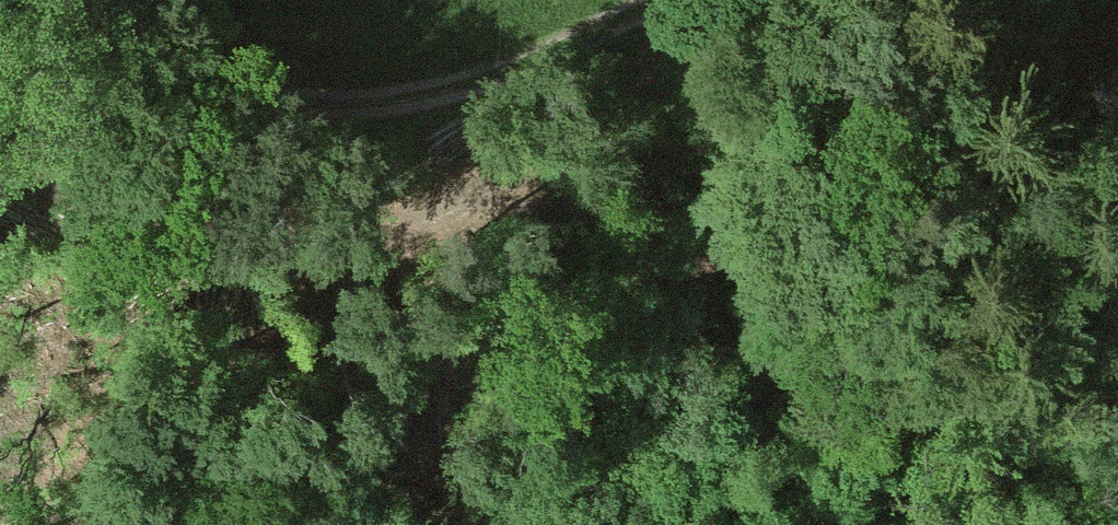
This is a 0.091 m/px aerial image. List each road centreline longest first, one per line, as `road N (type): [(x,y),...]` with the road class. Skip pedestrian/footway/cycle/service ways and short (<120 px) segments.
road 1 (track): [(694,0),(689,36),(601,118),(458,205),(335,240),(185,242),(0,162)]
road 2 (track): [(658,0),(464,78),(295,98),(112,38),(72,0)]

